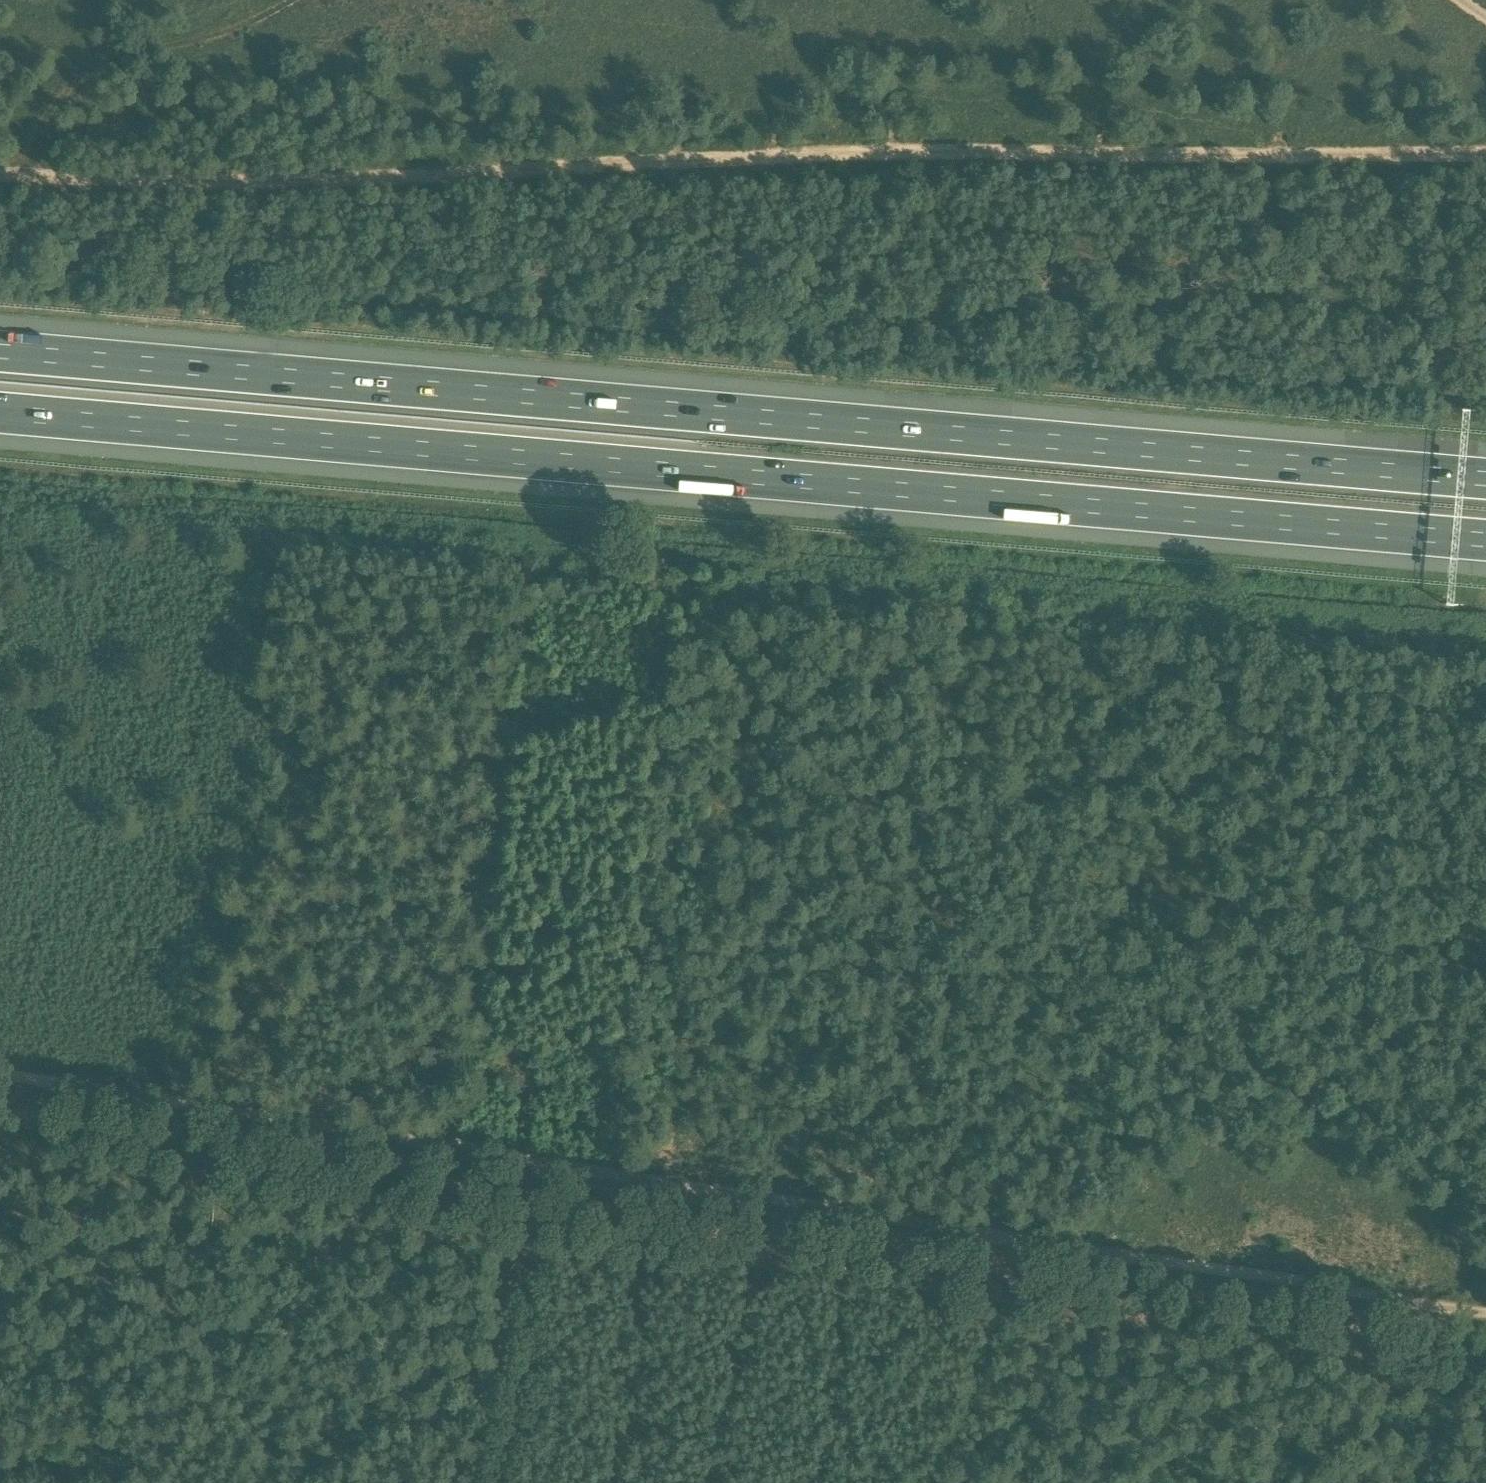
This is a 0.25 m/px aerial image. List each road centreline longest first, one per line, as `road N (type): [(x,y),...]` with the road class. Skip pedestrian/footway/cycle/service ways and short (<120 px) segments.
road 1 (track): [(1485,1314),(0,1073)]
road 2 (motorway): [(1485,482),(0,356)]
road 3 (motorway): [(0,412),(1485,537)]
road 4 (track): [(0,173),(364,179),(940,150),(1485,156)]
road 5 (track): [(11,173),(41,123),(108,60),(210,41),(294,0)]

